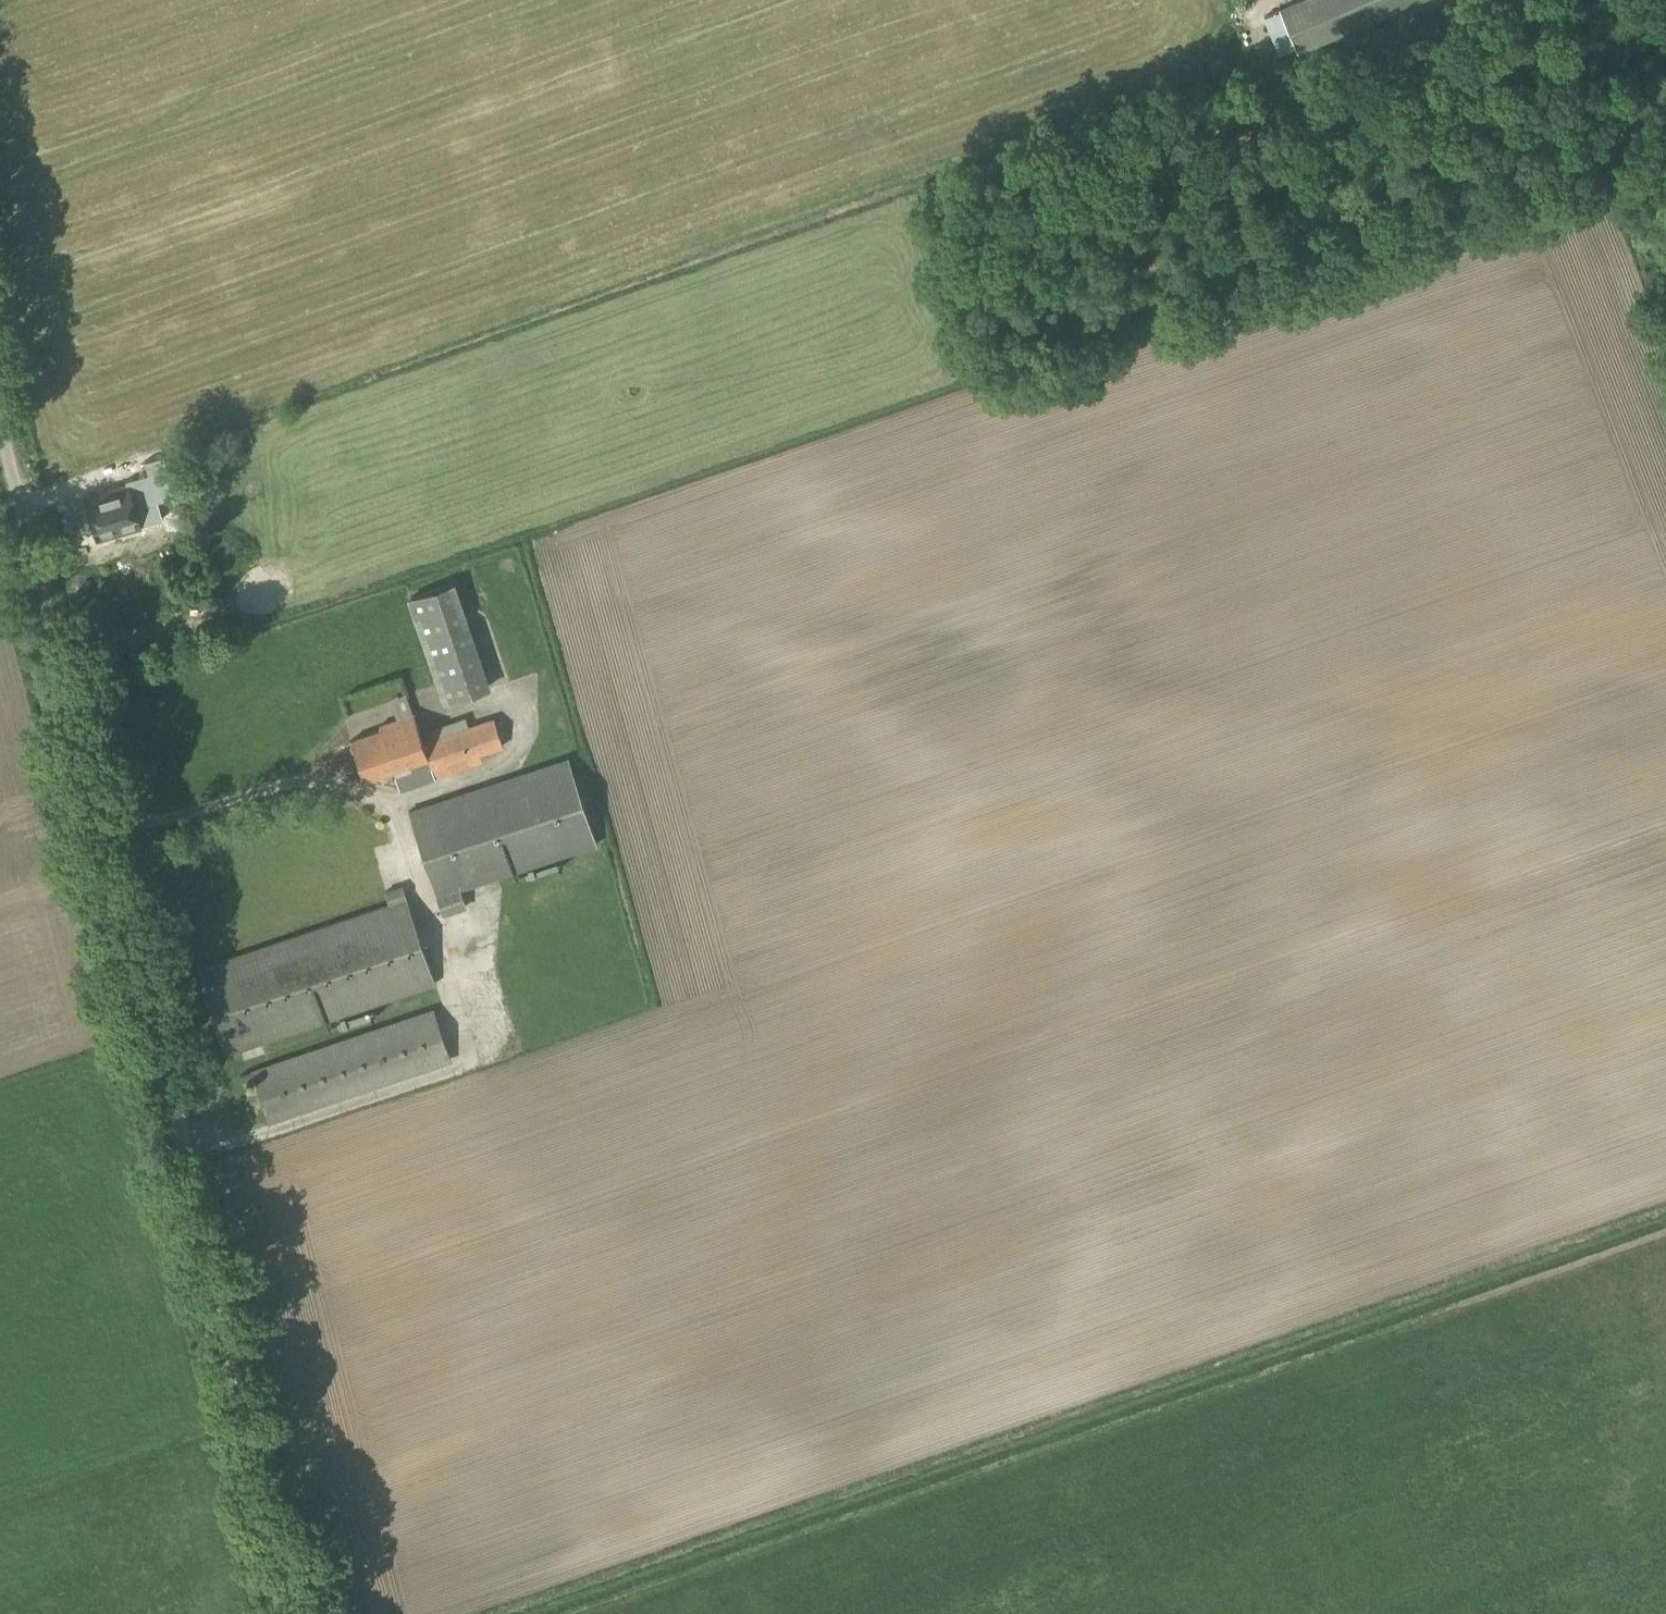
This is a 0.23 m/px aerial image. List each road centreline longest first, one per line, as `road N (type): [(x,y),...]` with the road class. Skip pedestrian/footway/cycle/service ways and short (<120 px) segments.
road 1 (unclassified): [(180,1134),(0,428)]
road 2 (track): [(180,1134),(302,1613)]

